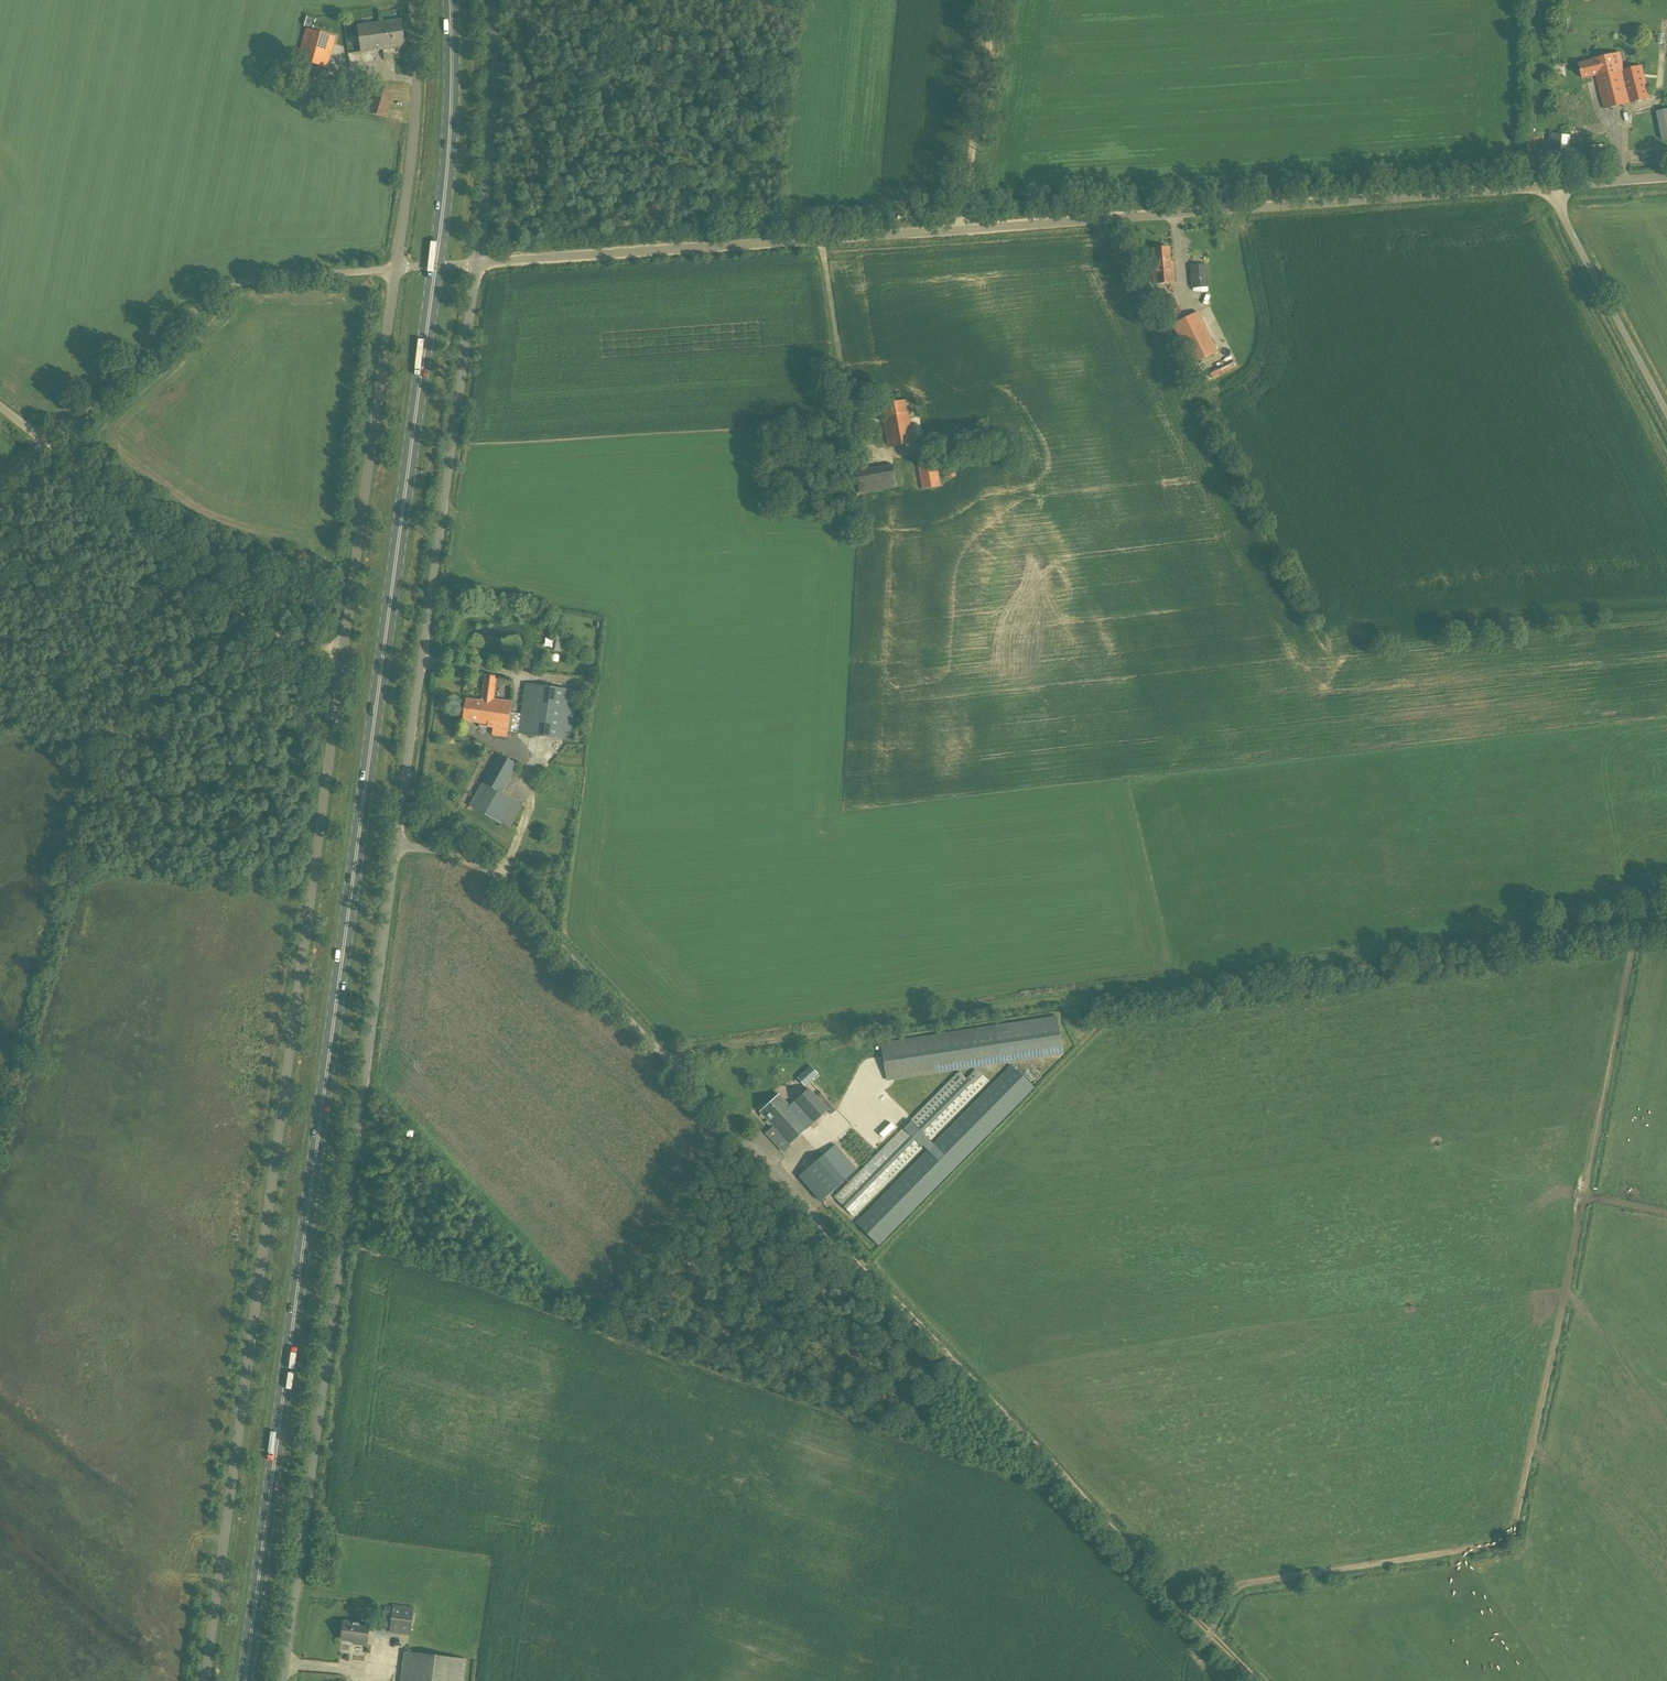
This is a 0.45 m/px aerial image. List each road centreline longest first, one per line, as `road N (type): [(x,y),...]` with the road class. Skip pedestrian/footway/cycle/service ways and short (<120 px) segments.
road 1 (primary): [(245,1680),(437,265)]
road 2 (unclassified): [(206,1680),(397,269)]
road 3 (unclassified): [(476,263),(1556,187)]
road 4 (track): [(1666,908),(672,1052)]
road 5 (unclassified): [(283,1680),(397,847)]
road 6 (track): [(823,1210),(1260,1680)]
road 7 (unclassified): [(397,847),(476,263)]
road 8 (unclassified): [(823,1210),(488,860),(397,847)]
road 9 (unclassified): [(397,269),(249,278),(46,441),(0,406)]
road 10 (track): [(344,650),(276,639),(249,620),(46,441)]
road 11 (unclassified): [(397,269),(417,83),(413,0)]
road 12 (primary): [(437,265),(451,101),(450,0)]
road 13 (unclassified): [(476,263),(494,148),(491,0)]
road 14 (unclassified): [(1666,412),(1557,204),(1556,187)]

